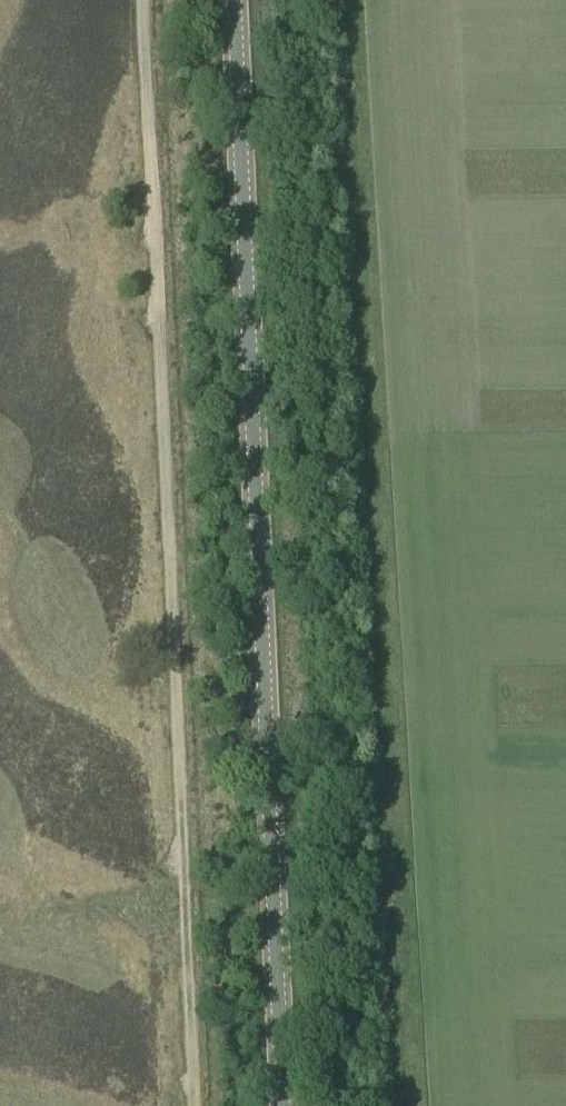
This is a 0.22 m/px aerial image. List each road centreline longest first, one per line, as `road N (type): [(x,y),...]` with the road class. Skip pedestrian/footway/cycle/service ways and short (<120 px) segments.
road 1 (secondary): [(282,1105),(234,0)]
road 2 (track): [(153,0),(200,1105)]

